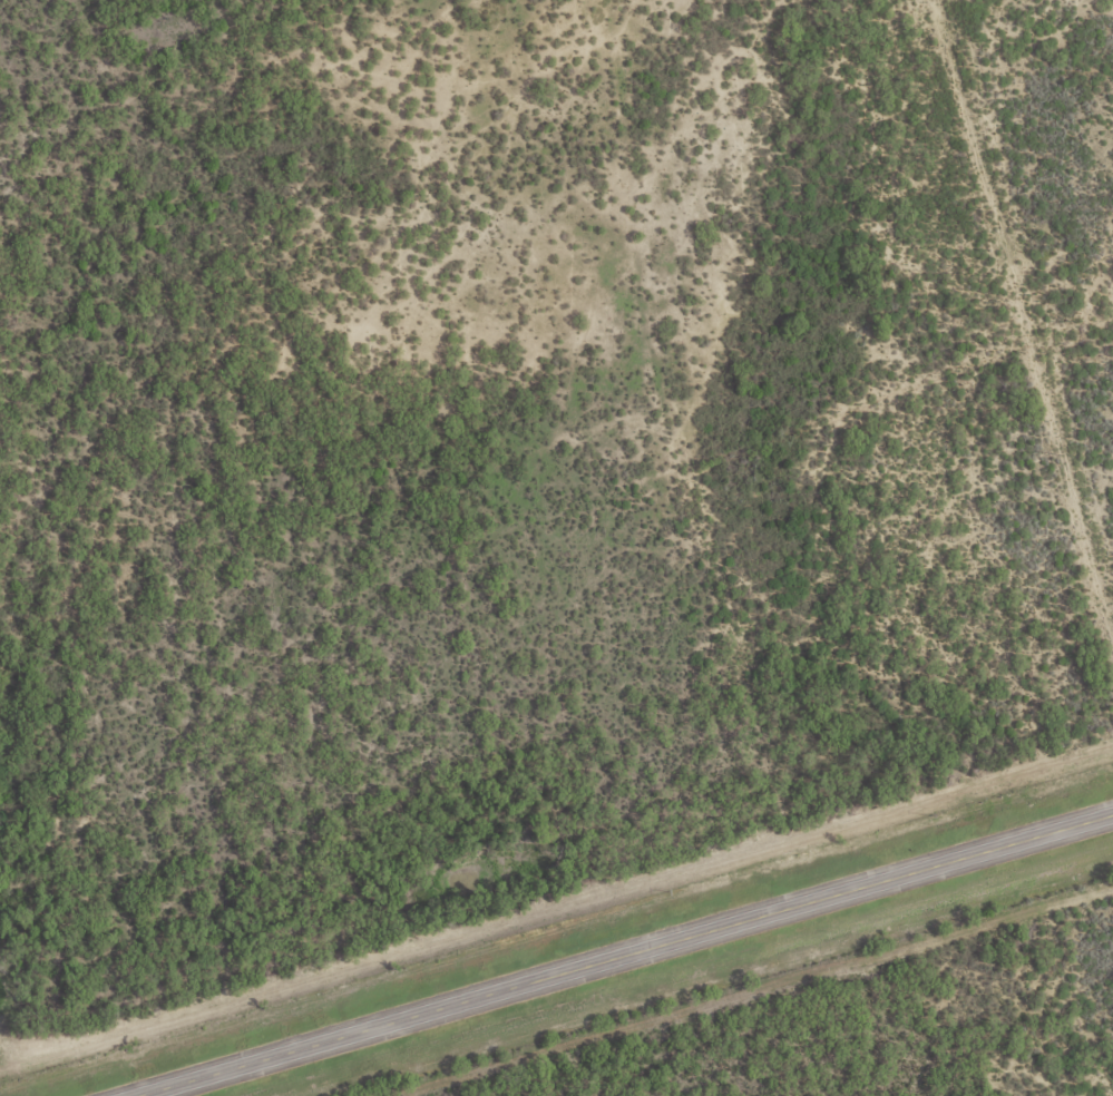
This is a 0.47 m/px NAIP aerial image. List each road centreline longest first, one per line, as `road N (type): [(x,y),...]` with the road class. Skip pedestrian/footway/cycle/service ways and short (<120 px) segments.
road 1 (trunk): [(147,1095),(1112,817)]

